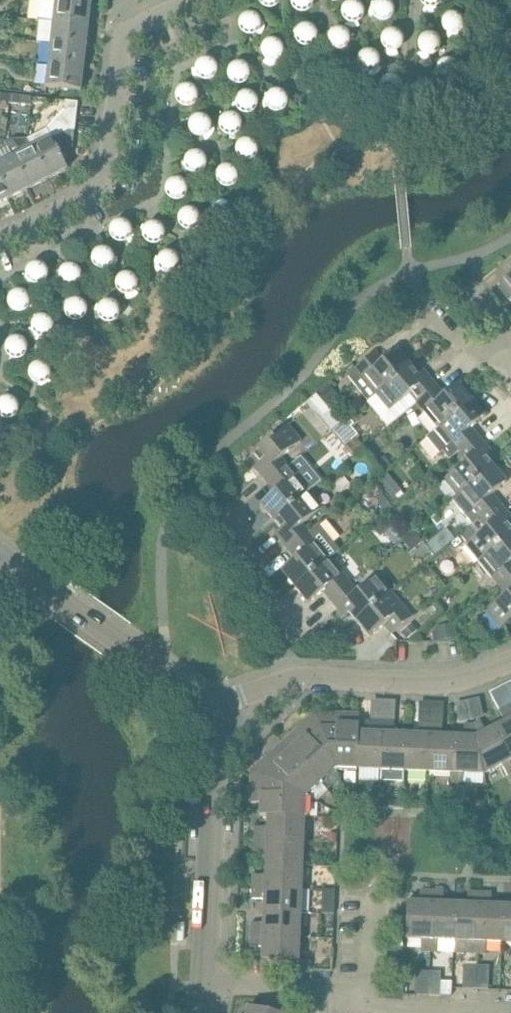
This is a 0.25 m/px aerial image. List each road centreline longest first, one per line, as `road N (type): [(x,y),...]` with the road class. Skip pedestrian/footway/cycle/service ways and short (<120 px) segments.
road 1 (residential): [(510,1012),(365,1008),(304,992),(204,988)]
road 2 (unclassified): [(204,988),(215,770),(207,708)]
road 3 (residential): [(0,240),(103,180),(121,29)]
road 4 (unclassified): [(207,708),(0,560)]
road 5 (residential): [(510,661),(434,683),(290,679)]
road 6 (residential): [(290,679),(229,505)]

